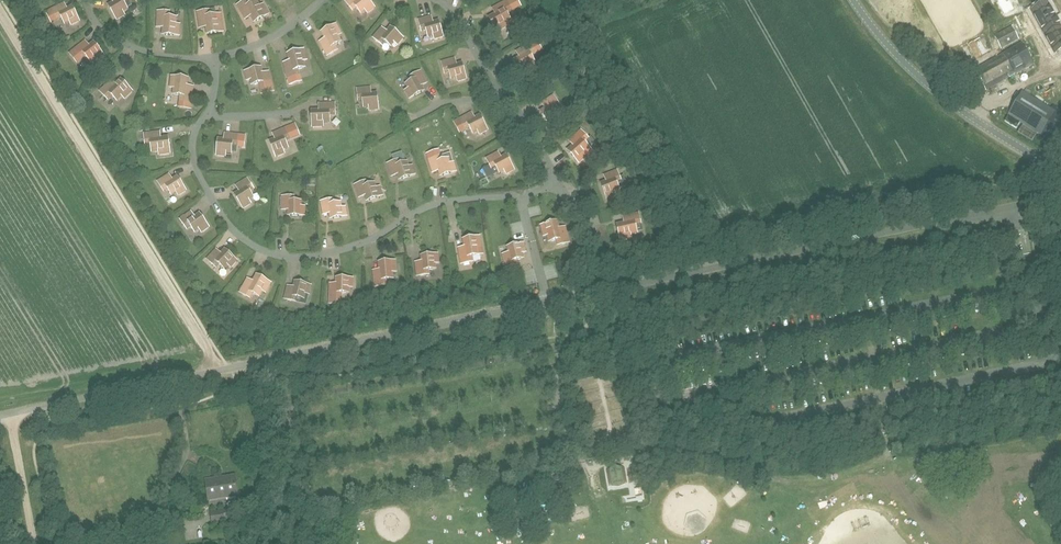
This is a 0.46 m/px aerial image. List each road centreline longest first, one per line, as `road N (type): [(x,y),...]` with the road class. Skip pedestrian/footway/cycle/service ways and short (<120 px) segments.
road 1 (unclassified): [(0,417),(1060,197)]
road 2 (track): [(217,372),(0,13)]
road 3 (unclassified): [(1060,176),(919,77),(856,0)]
road 4 (track): [(34,543),(11,414)]

